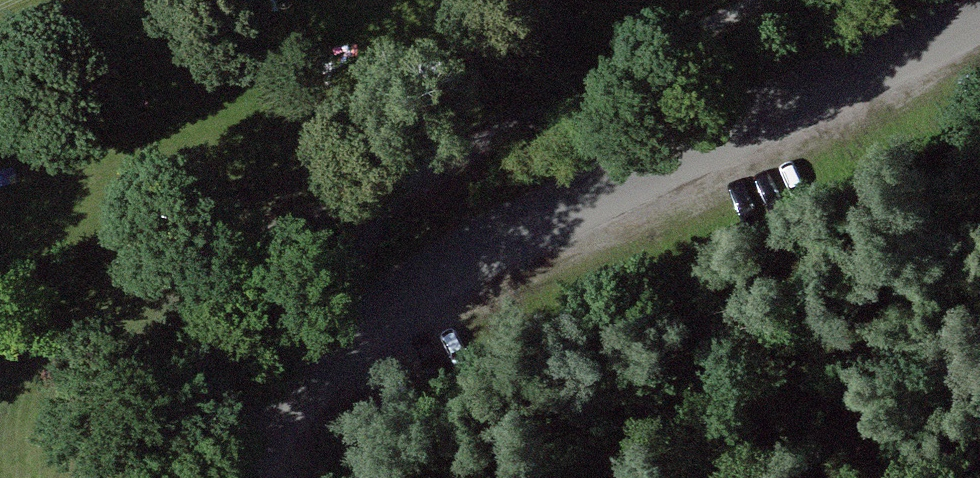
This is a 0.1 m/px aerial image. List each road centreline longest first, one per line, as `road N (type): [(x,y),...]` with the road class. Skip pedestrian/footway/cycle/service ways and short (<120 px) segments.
road 1 (unclassified): [(249,477),(268,435),(329,357),(468,260),(979,12)]
road 2 (track): [(774,0),(472,154),(375,287),(359,330)]

